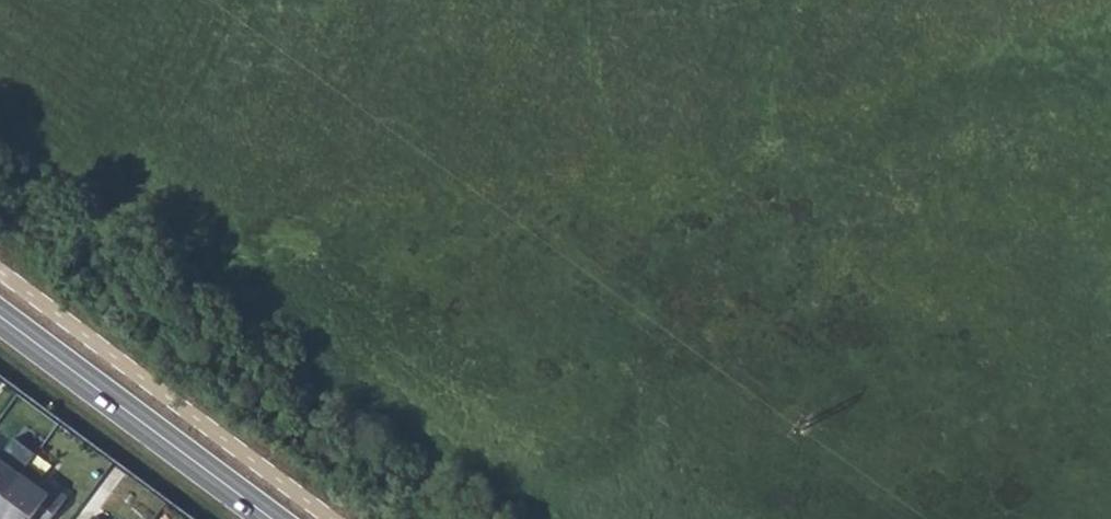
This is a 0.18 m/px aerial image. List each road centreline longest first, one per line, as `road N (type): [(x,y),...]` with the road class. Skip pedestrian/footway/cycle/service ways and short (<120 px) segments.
road 1 (secondary): [(0,316),(272,518)]

